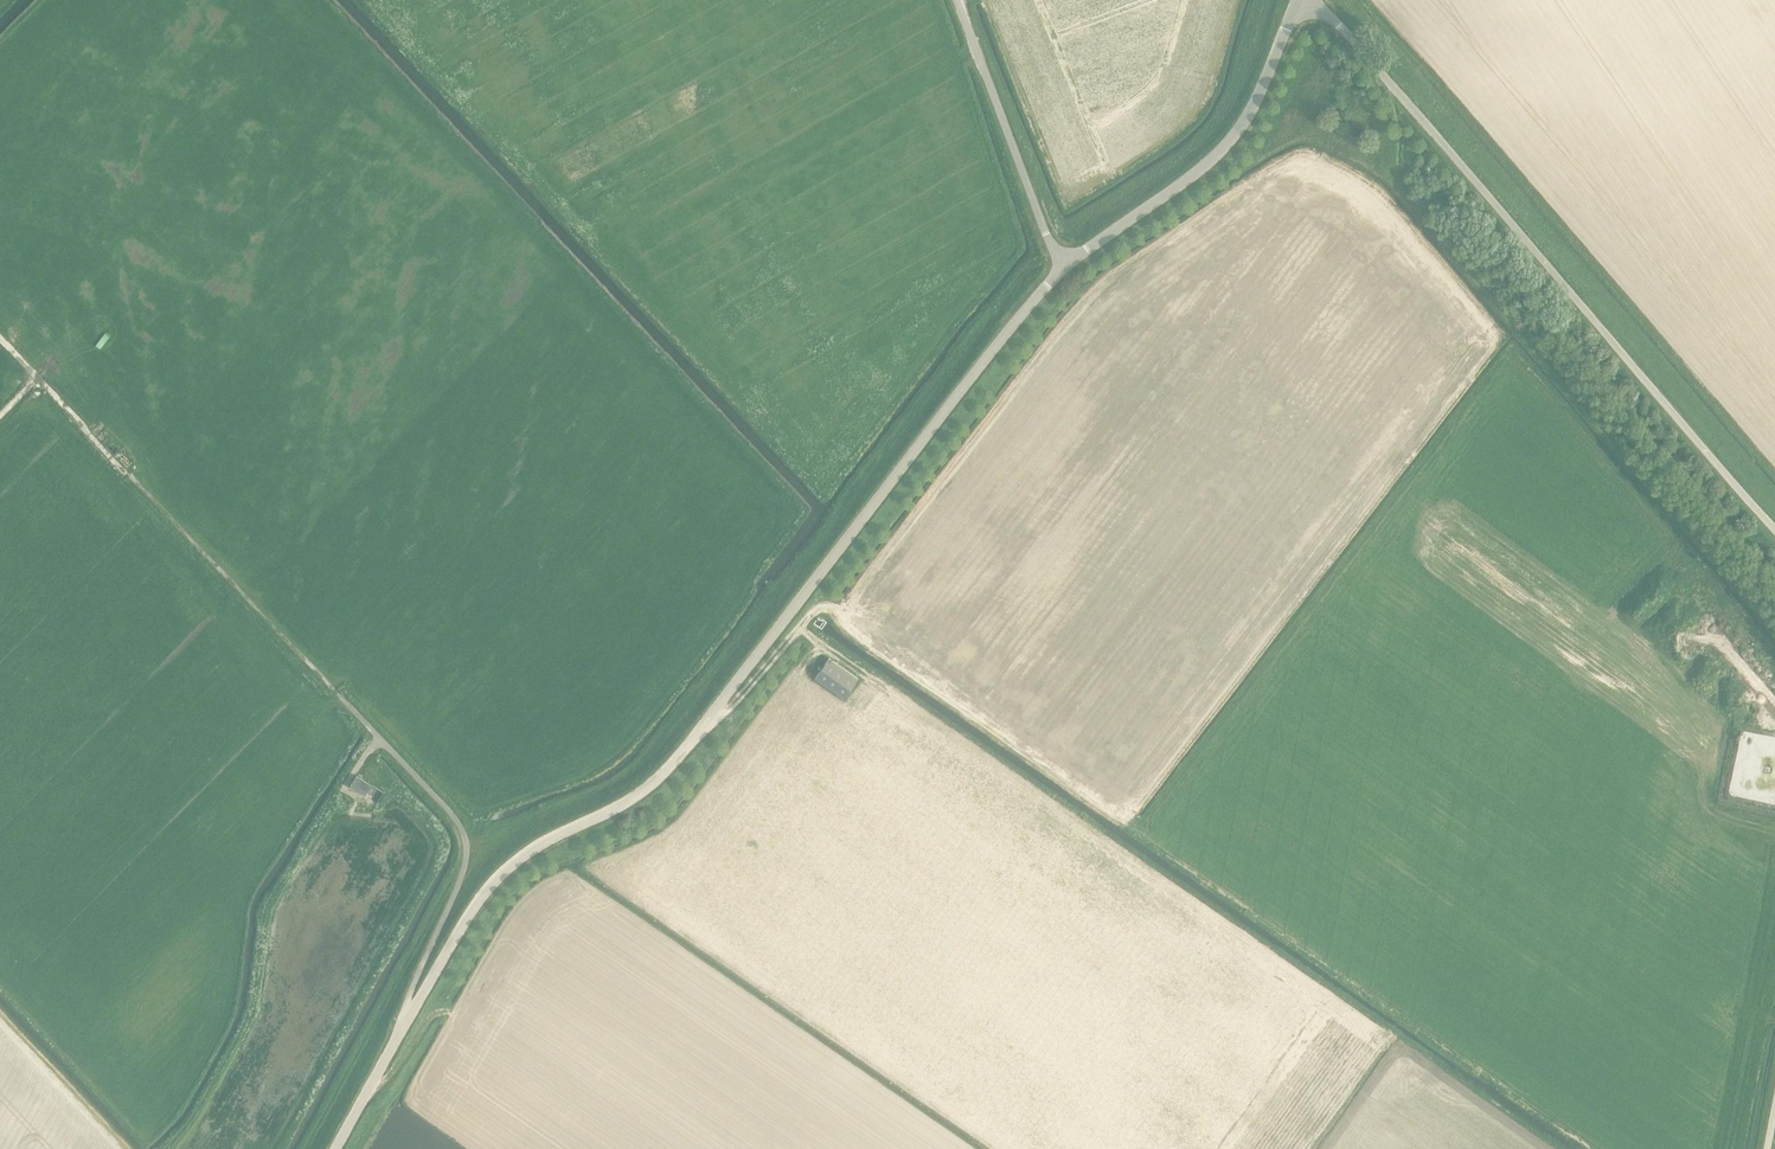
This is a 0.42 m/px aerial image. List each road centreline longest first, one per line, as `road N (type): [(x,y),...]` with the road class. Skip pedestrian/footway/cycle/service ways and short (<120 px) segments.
road 1 (unclassified): [(335,1148),(483,894),(539,844),(659,776),(1067,265)]
road 2 (unclassified): [(1774,529),(1335,21),(1307,0)]
road 3 (unclassified): [(1067,265),(1232,137),(1298,0)]
road 4 (unclassified): [(958,0),(1046,234),(1067,265)]

